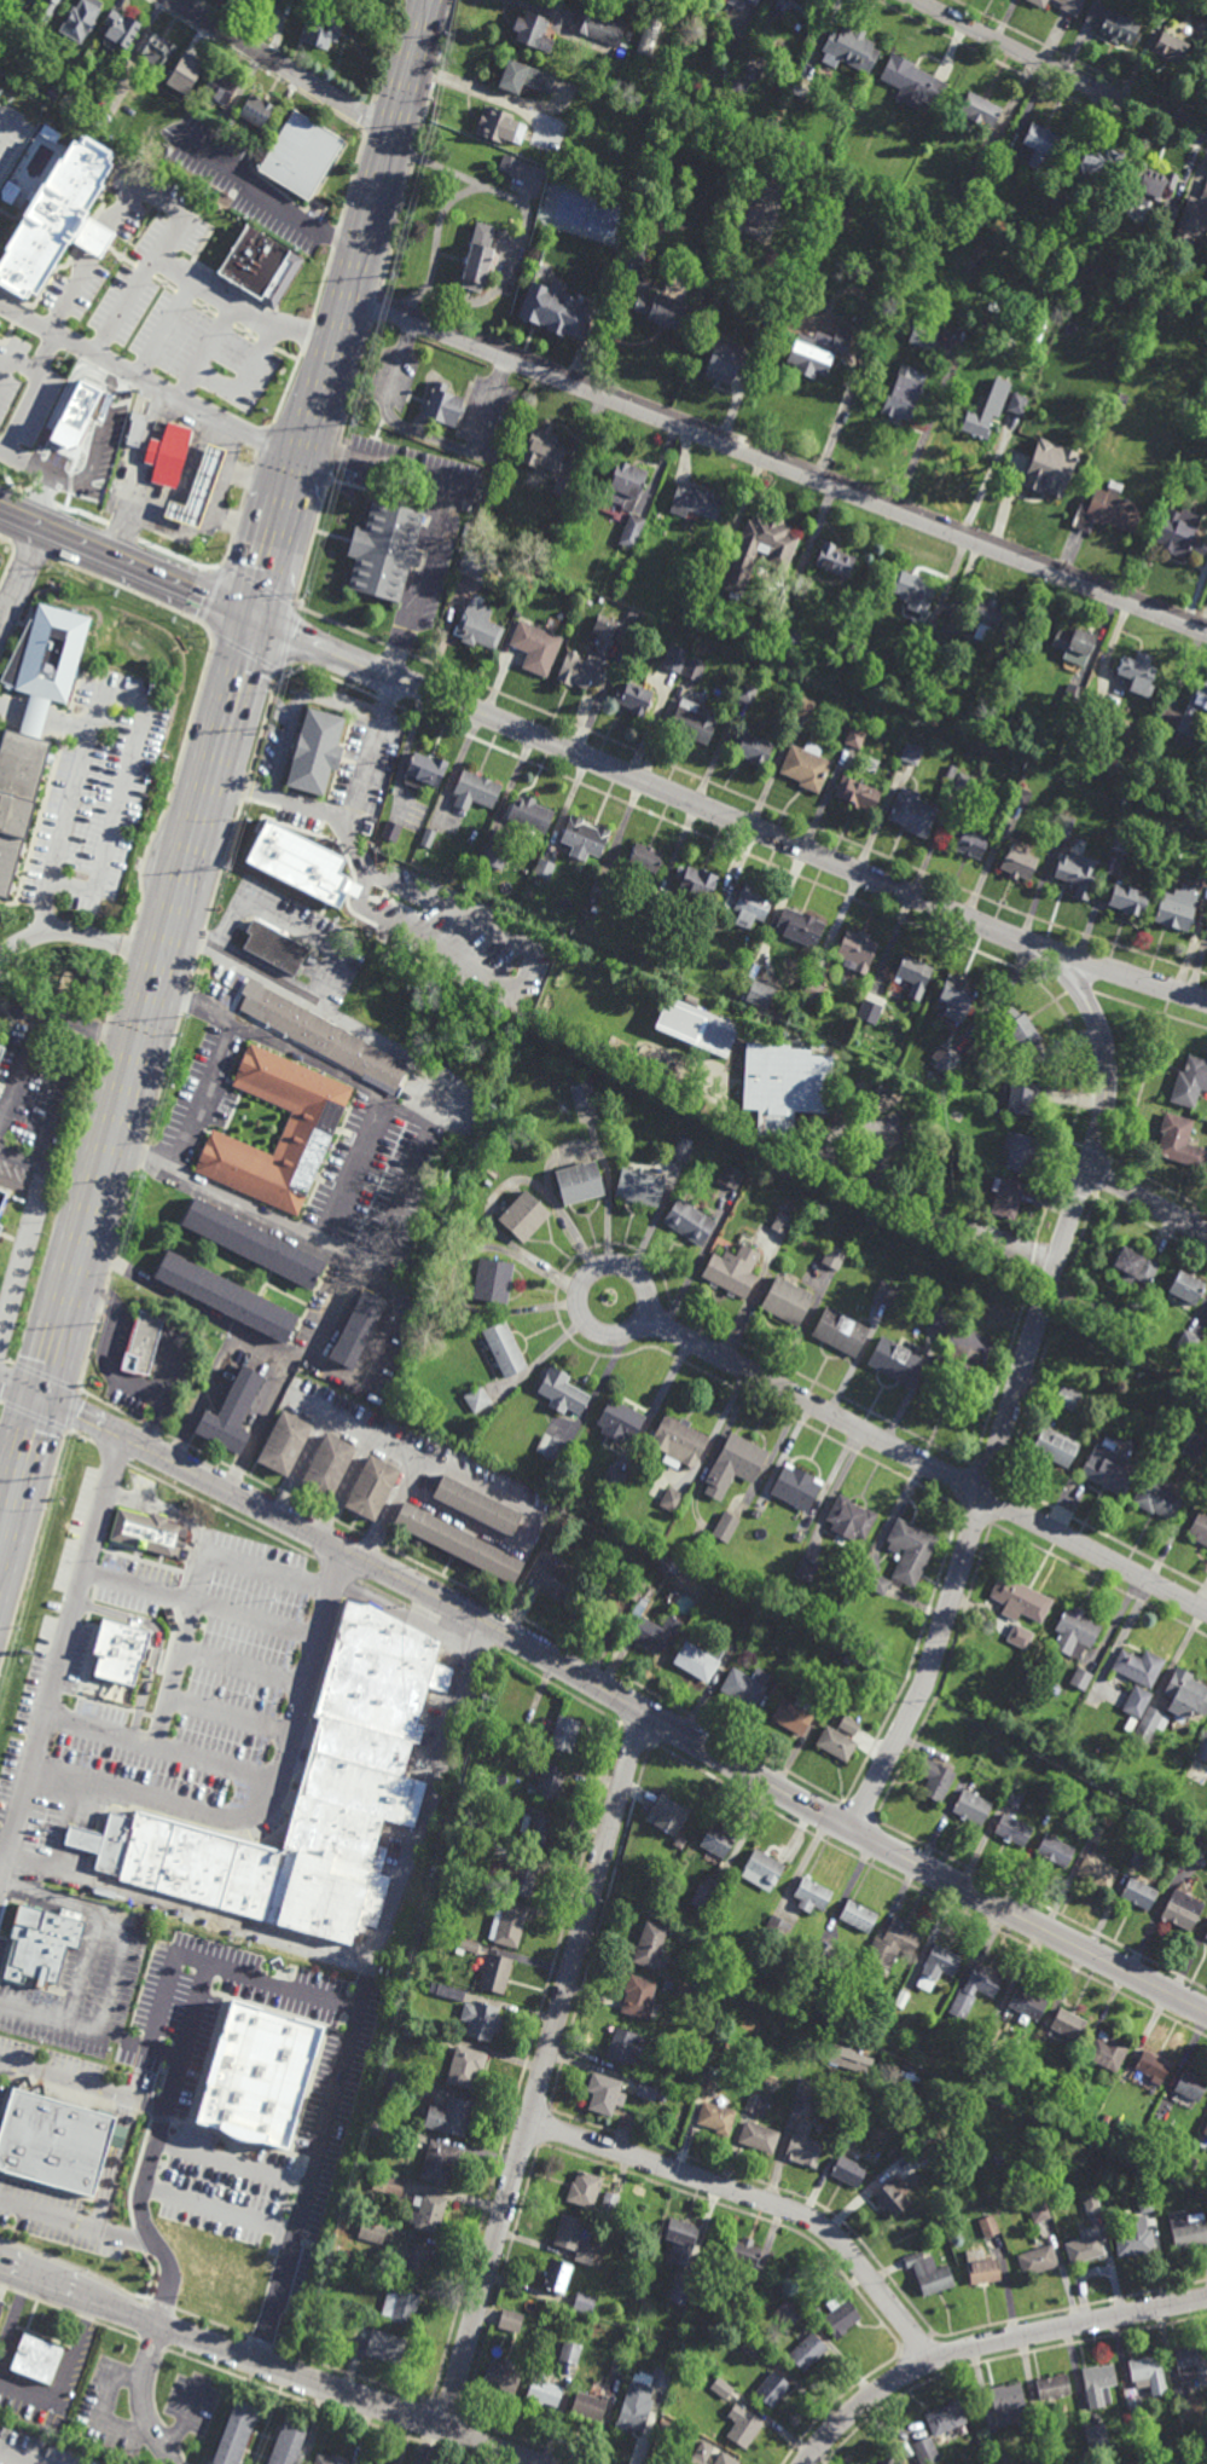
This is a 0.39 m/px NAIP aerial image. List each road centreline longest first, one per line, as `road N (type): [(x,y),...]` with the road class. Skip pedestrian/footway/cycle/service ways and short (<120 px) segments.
road 1 (tertiary): [(42,1406),(209,1480),(477,1618),(852,1830),(1206,2013)]
road 2 (residential): [(348,297),(1206,631)]
road 3 (tertiary): [(259,624),(1044,949)]
road 4 (primary): [(42,1406),(259,624)]
road 5 (residential): [(643,1712),(443,2429)]
road 6 (residential): [(1089,1169),(921,1699),(852,1830)]
road 7 (residential): [(644,1314),(1206,1611)]
road 8 (residential): [(0,2262),(542,2463)]
road 9 (residential): [(529,2123),(814,2220),(848,2249),(932,2359)]
road 10 (residential): [(1206,2299),(932,2359),(851,2413),(806,2463)]
road 11 (residential): [(303,461),(0,304)]
road 12 (residential): [(922,0),(1066,75),(1206,132)]
road 13 (primary): [(314,421),(391,131)]
road 14 (secondary): [(259,624),(0,511)]
road 15 (residential): [(391,131),(173,0)]
road 16 (tertiary): [(1044,949),(1083,991),(1107,1052),(1106,1099),(1089,1169)]
road 17 (residential): [(648,1303),(637,1273),(616,1265),(586,1278),(579,1300),(586,1320),(617,1334),(638,1324),(648,1303)]
road 18 (residential): [(1044,949),(1206,1001)]
road 19 (primary): [(0,1558),(42,1406)]
road 20 (residential): [(43,1192),(0,1343)]
road 21 (primary): [(391,131),(428,0)]
road 22 (tertiary): [(1089,1169),(1206,1232)]

